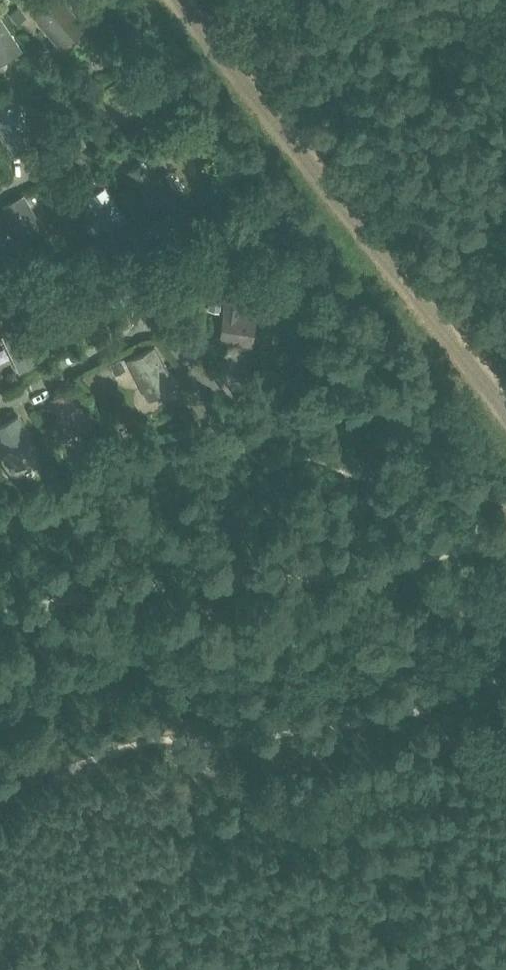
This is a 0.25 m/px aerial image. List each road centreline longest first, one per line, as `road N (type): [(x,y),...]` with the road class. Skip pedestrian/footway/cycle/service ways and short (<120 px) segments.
road 1 (track): [(0,617),(167,584),(292,583),(418,561),(505,535)]
road 2 (track): [(456,0),(505,142)]

